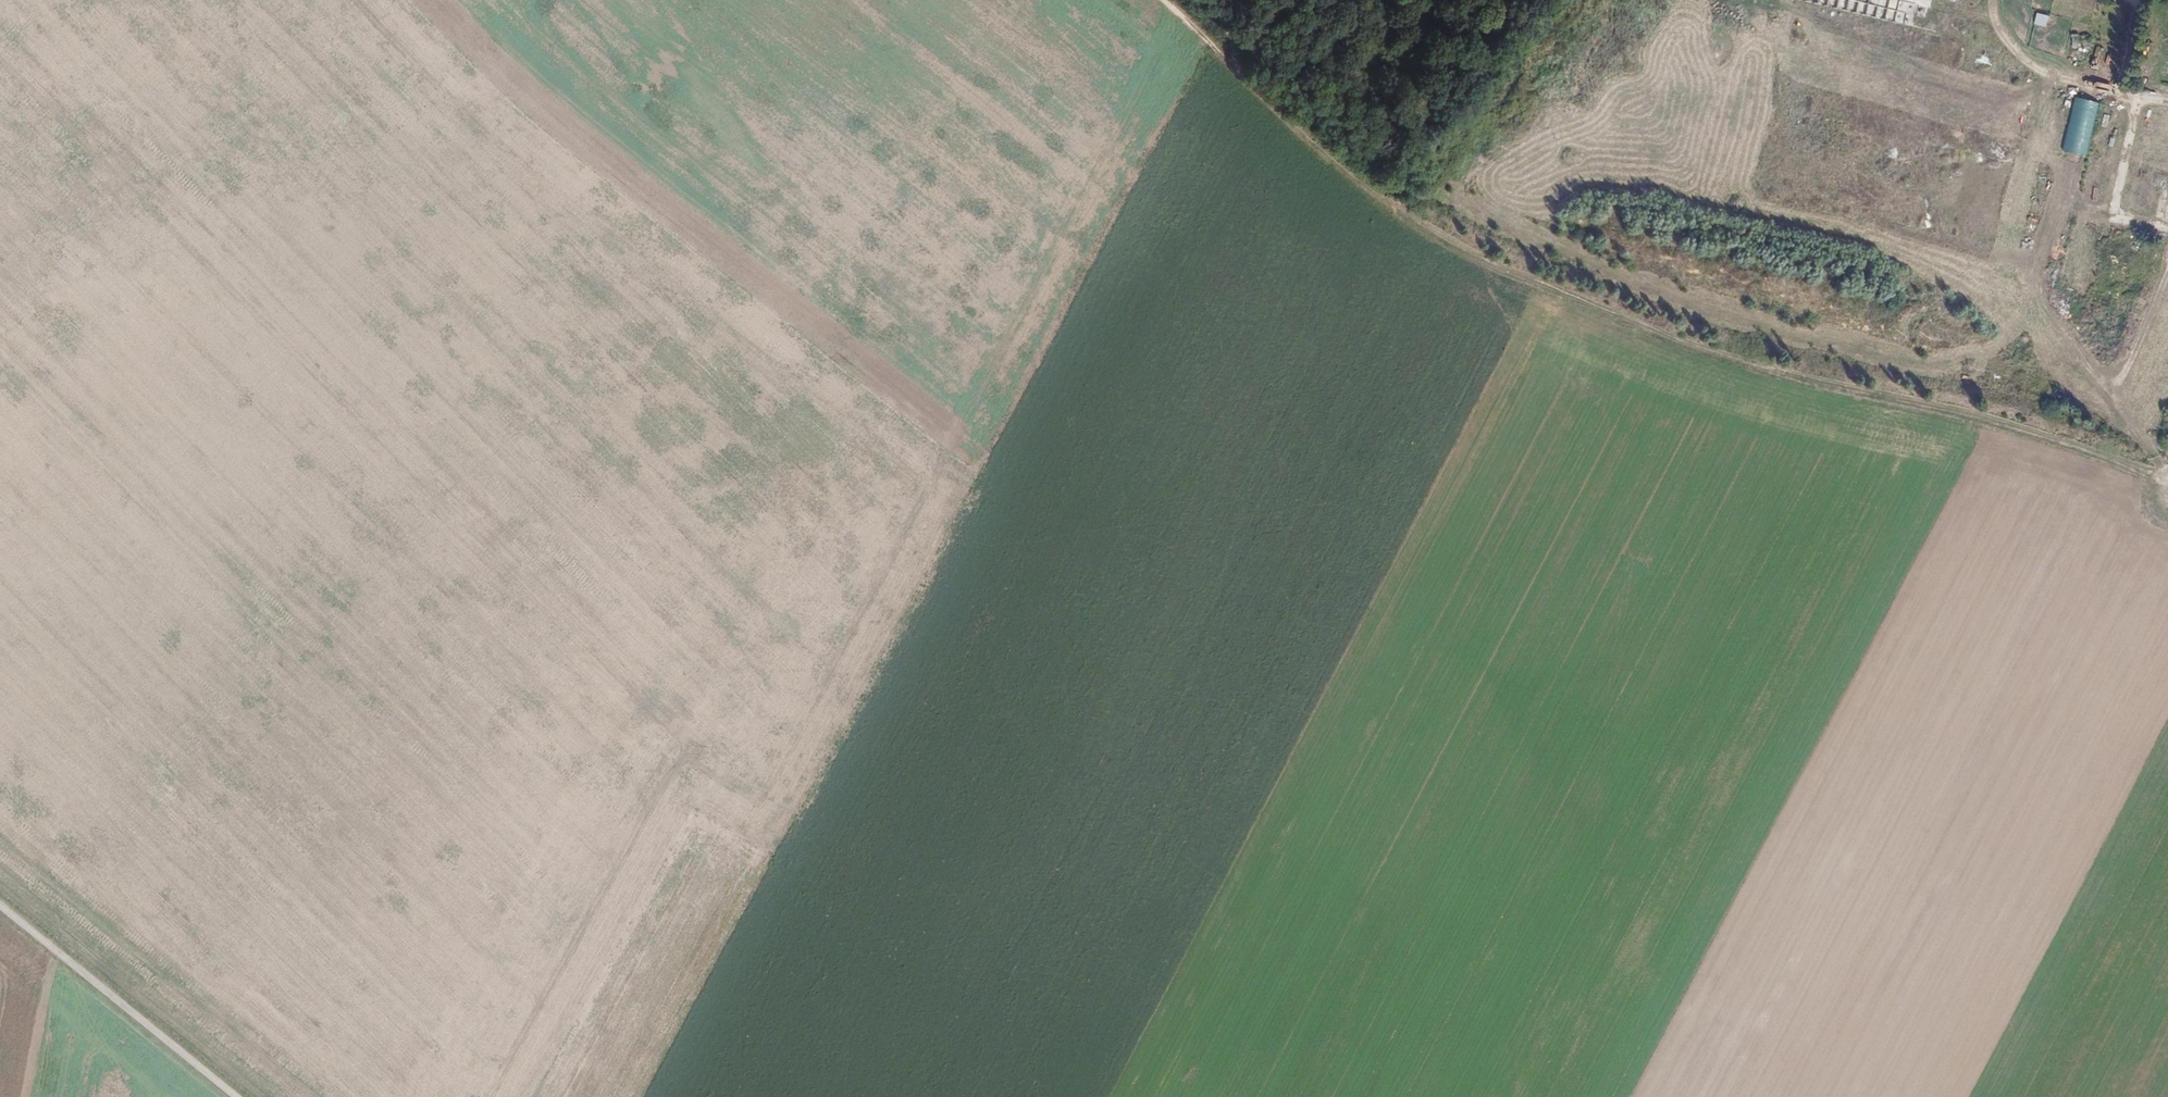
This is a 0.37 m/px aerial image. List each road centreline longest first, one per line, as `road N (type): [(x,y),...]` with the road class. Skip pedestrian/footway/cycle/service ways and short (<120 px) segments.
road 1 (track): [(1157,0),(1425,219),(1724,358),(2032,429),(2159,479)]
road 2 (residential): [(0,905),(243,1096)]

